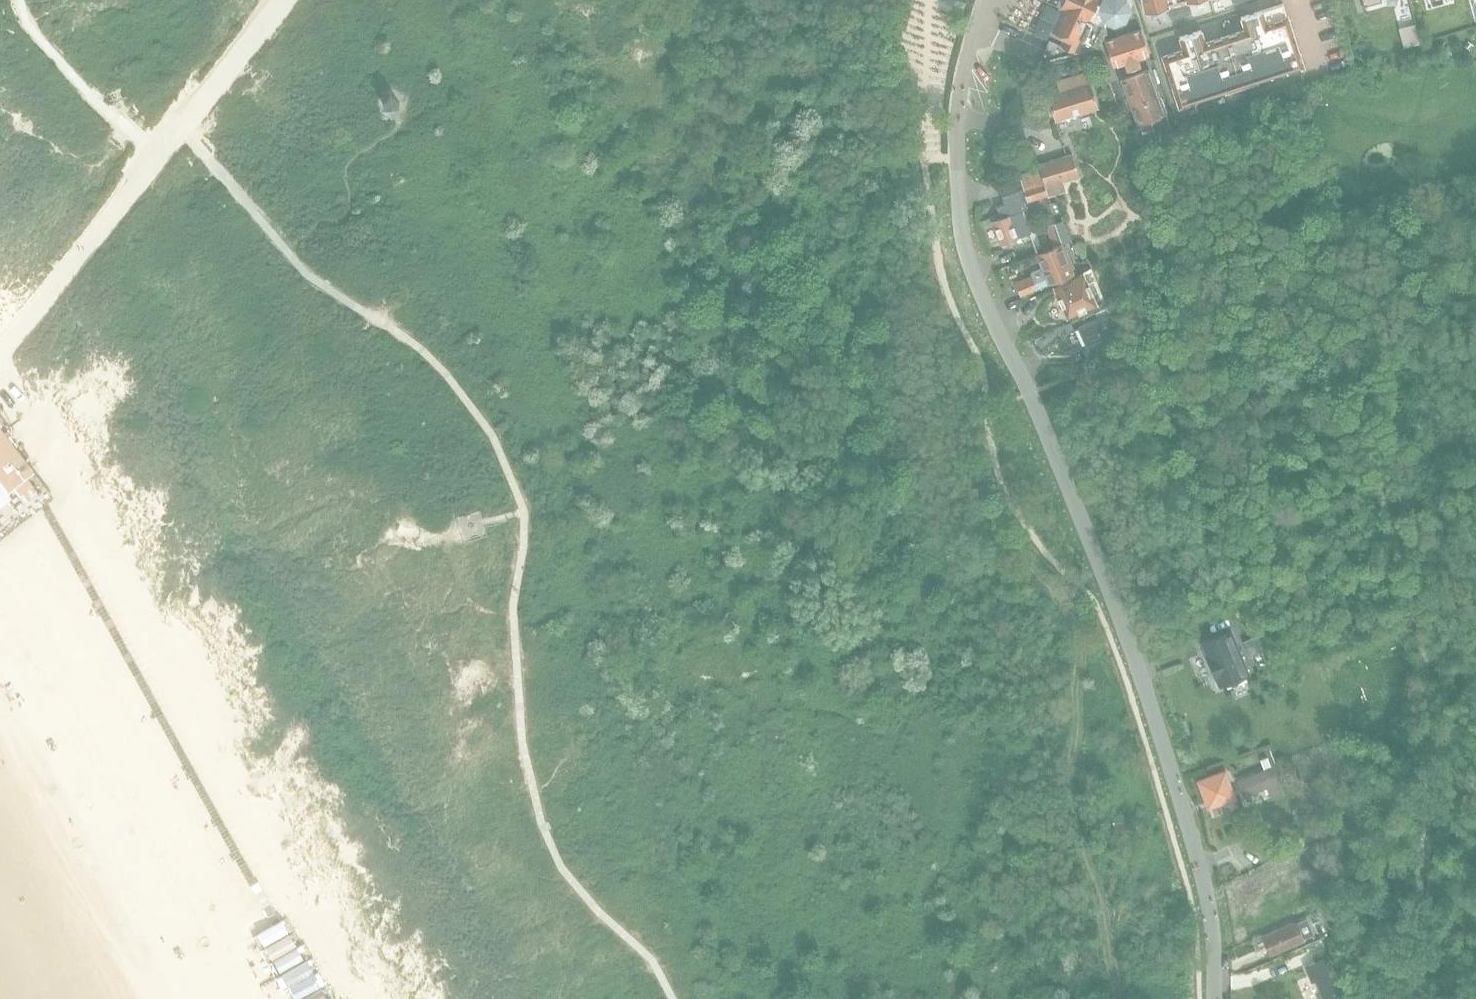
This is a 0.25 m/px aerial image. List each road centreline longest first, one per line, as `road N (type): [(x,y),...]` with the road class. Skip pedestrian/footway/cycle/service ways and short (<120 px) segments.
road 1 (residential): [(989,0),(960,110),(964,244),(1132,651),(1203,875),(1214,998)]

